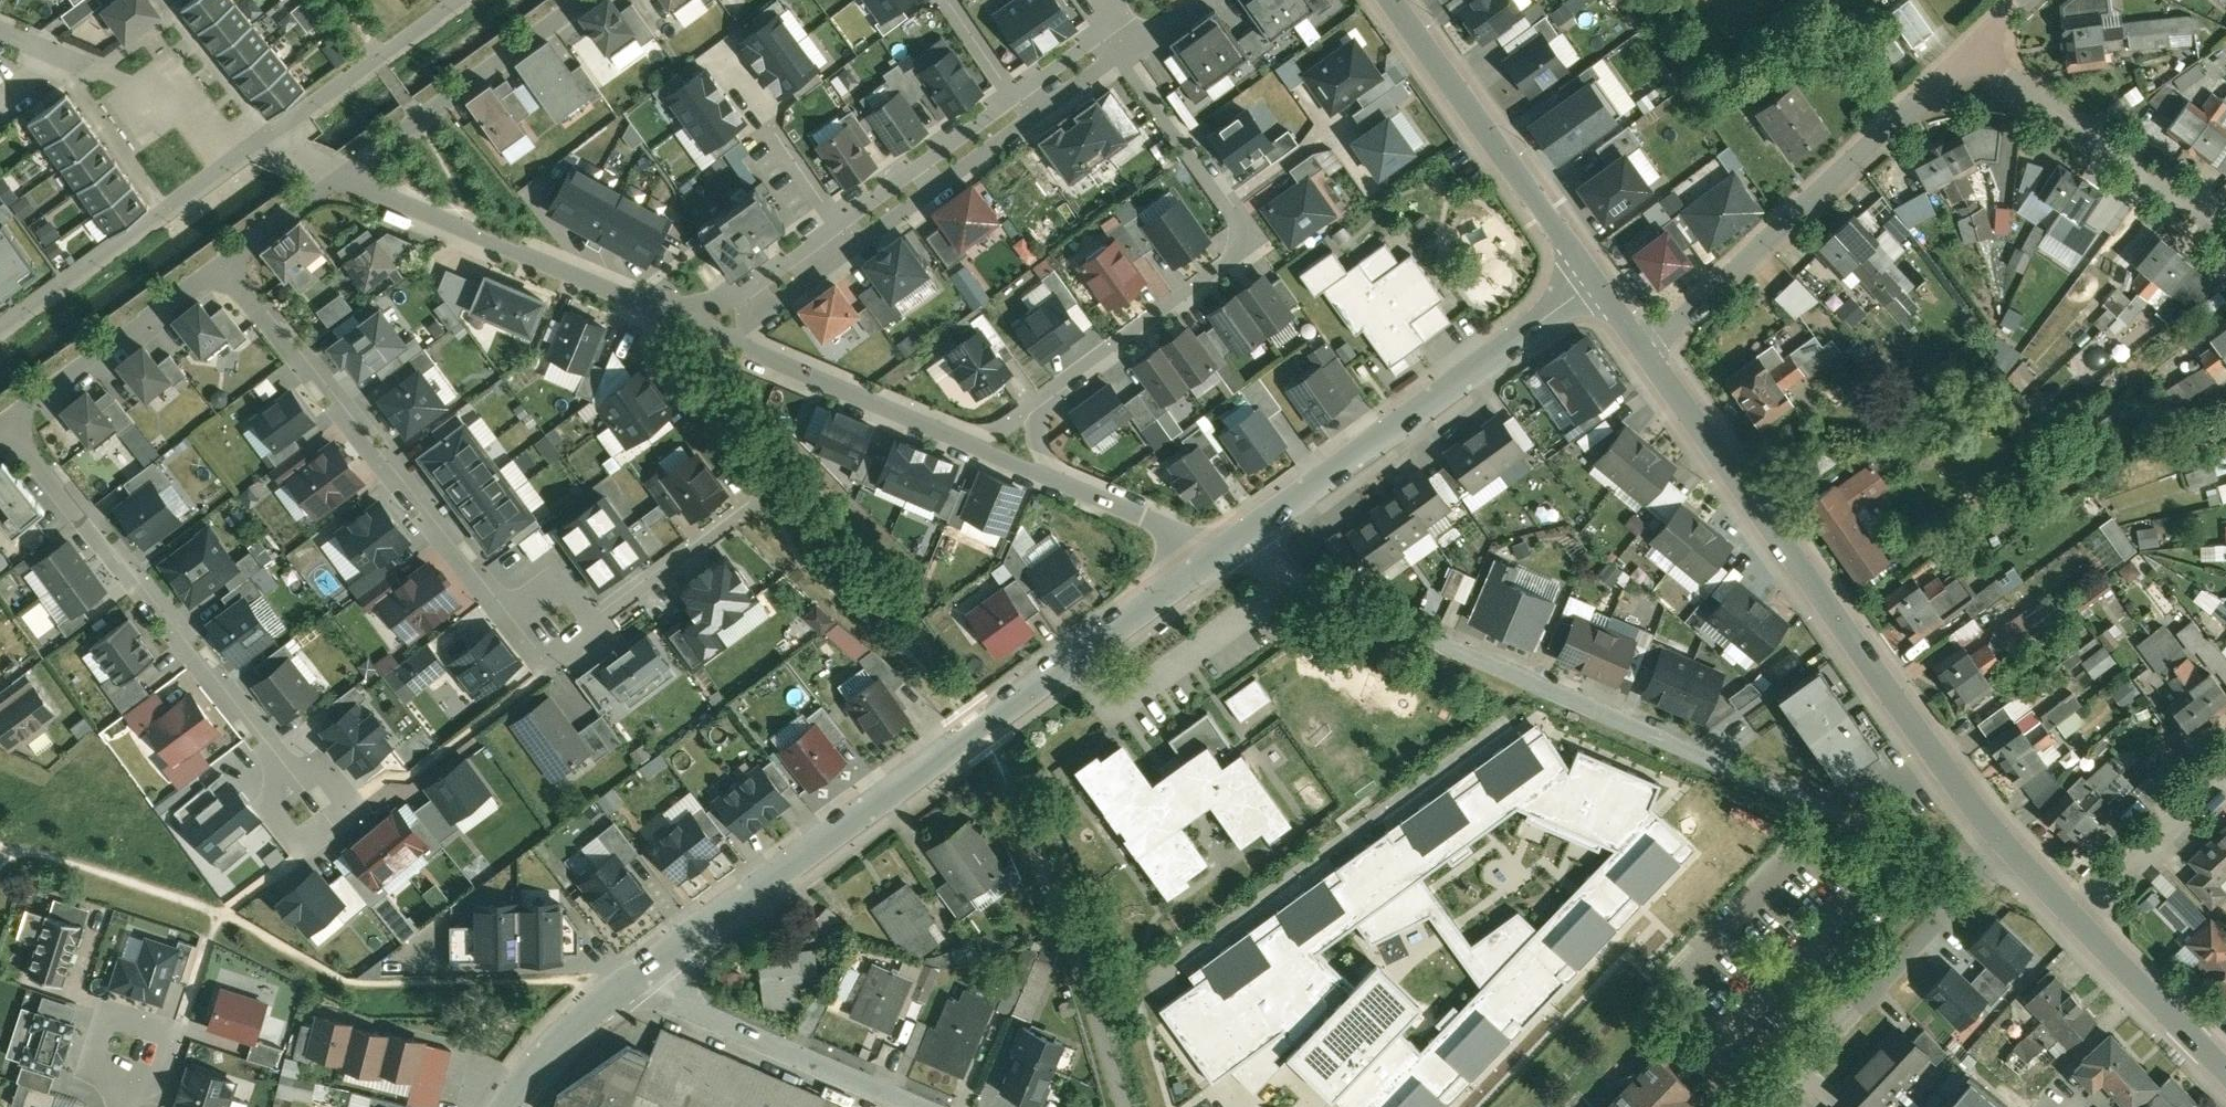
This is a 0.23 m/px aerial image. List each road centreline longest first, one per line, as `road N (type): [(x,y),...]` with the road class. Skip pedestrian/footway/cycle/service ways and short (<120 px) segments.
road 1 (residential): [(1227,547),(1720,764),(1964,859),(2016,858)]
road 2 (tertiary): [(1227,547),(633,979)]
road 3 (tertiary): [(2016,858),(1651,352)]
road 4 (residential): [(983,446),(1255,242),(1120,55)]
road 5 (residential): [(12,417),(295,776)]
road 6 (residential): [(226,258),(511,614)]
road 7 (tertiary): [(1595,278),(1227,547)]
road 8 (residential): [(1651,352),(1974,45)]
road 9 (residential): [(719,339),(343,174)]
road 10 (residential): [(1752,1106),(1968,887),(2016,858)]
road 11 (tertiary): [(1595,278),(1392,0)]
road 12 (residential): [(0,325),(264,144)]
road 13 (residential): [(1974,45),(2019,87),(2180,185),(2225,234)]
road 14 (residential): [(633,979),(922,1106)]
road 15 (residential): [(583,0),(343,174)]
road 16 (residential): [(264,144),(0,29)]
road 17 (residential): [(983,446),(719,339)]
road 18 (residential): [(226,258),(12,417)]
road 19 (residential): [(1227,547),(983,446)]
road 20 (residential): [(264,144),(460,0)]
road 21 (residential): [(857,242),(722,58)]
road 22 (tertiary): [(2225,1071),(2071,916)]
road 23 (residential): [(295,776),(265,800),(301,846),(352,805),(317,761)]
road 24 (residential): [(1034,116),(857,242)]
road 25 (residential): [(2225,774),(2071,916)]
road 26 (tertiary): [(633,979),(573,1026),(505,1106)]
road 27 (residential): [(511,614),(547,662),(597,625),(562,579)]
road 28 (residential): [(163,0),(264,144)]
road 29 (residential): [(857,242),(719,339)]
road 30 (residential): [(343,174),(226,258)]
road 31 (residential): [(949,0),(1034,116)]

